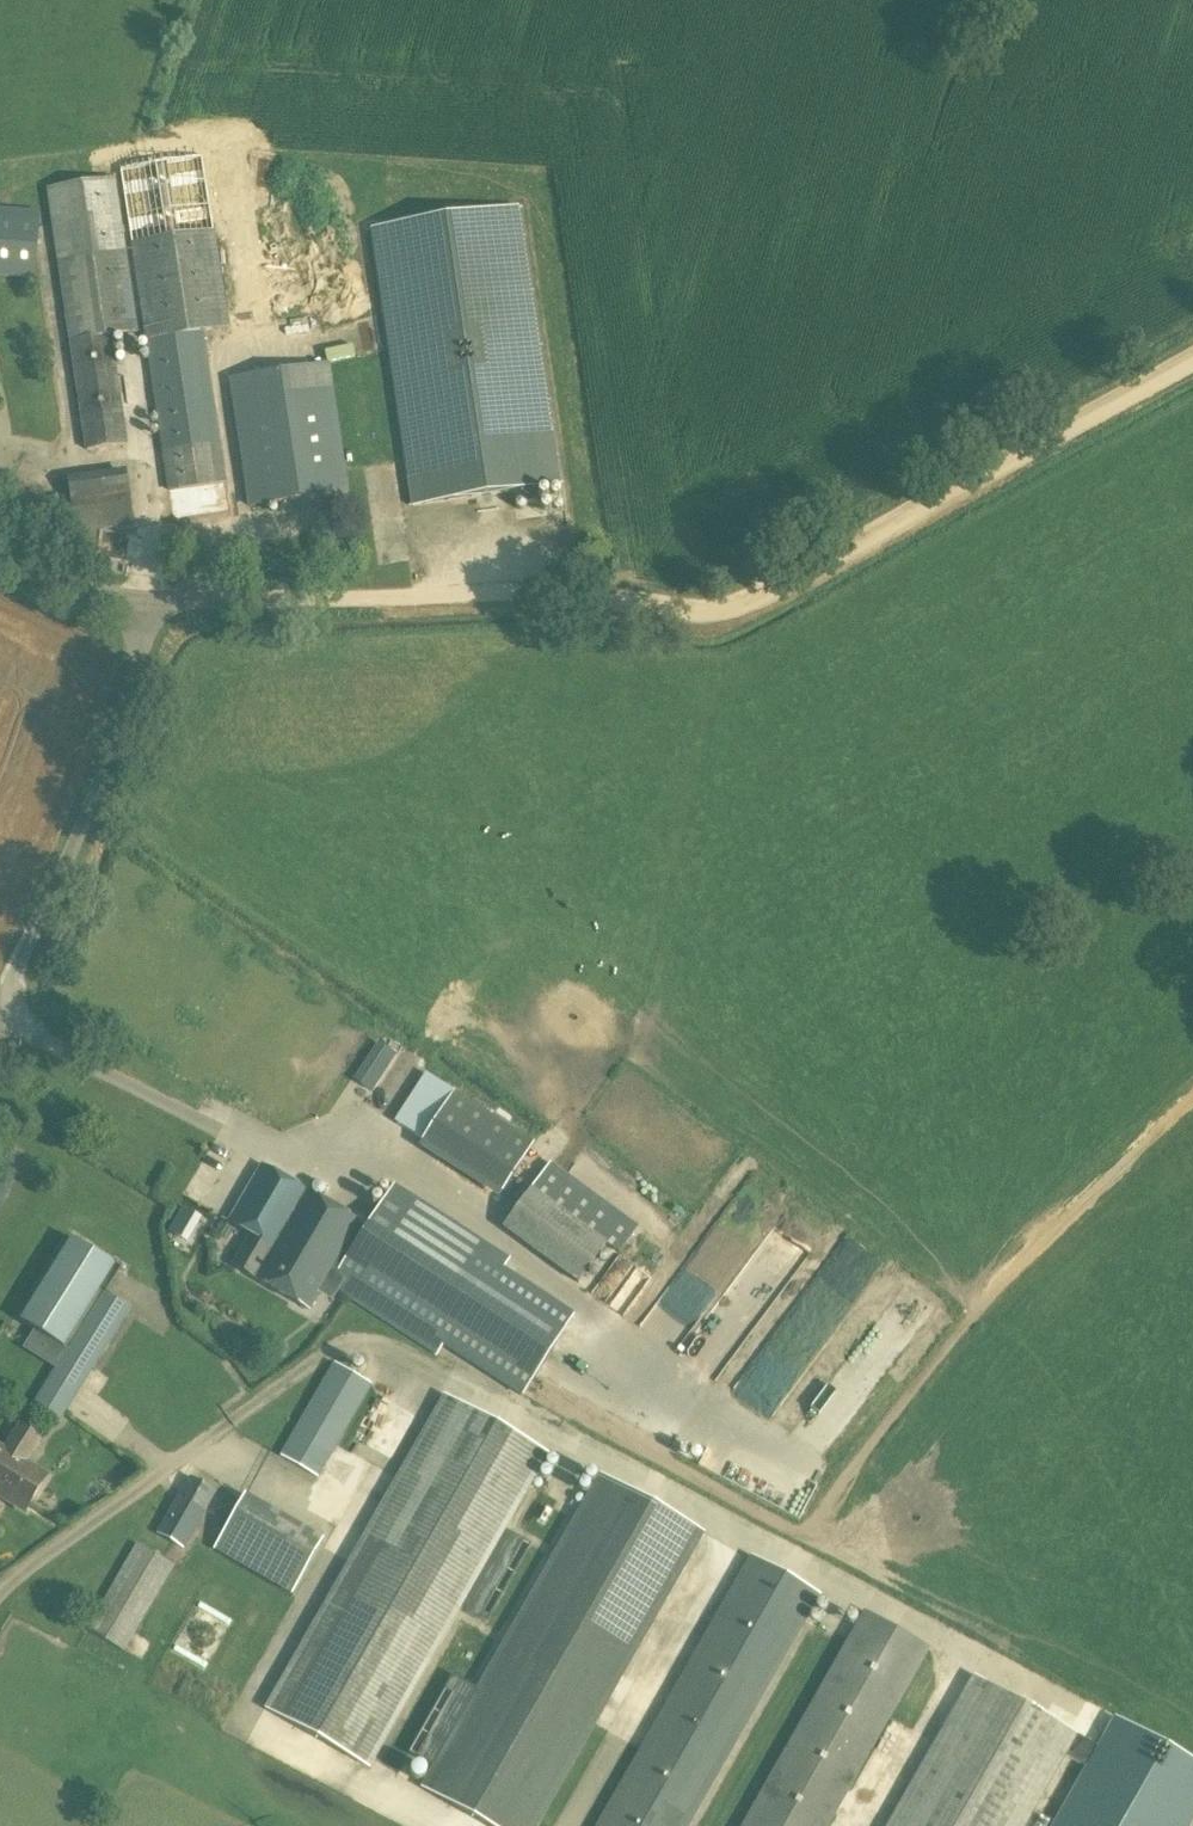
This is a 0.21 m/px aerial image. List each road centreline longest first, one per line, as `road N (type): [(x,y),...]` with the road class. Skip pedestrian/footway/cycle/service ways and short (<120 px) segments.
road 1 (track): [(531,594),(660,614),(735,613),(1192,362)]
road 2 (unclassified): [(0,1003),(92,805),(151,606)]
road 3 (unclassified): [(151,606),(531,594)]
road 4 (unclassified): [(151,606),(107,598),(0,556)]

